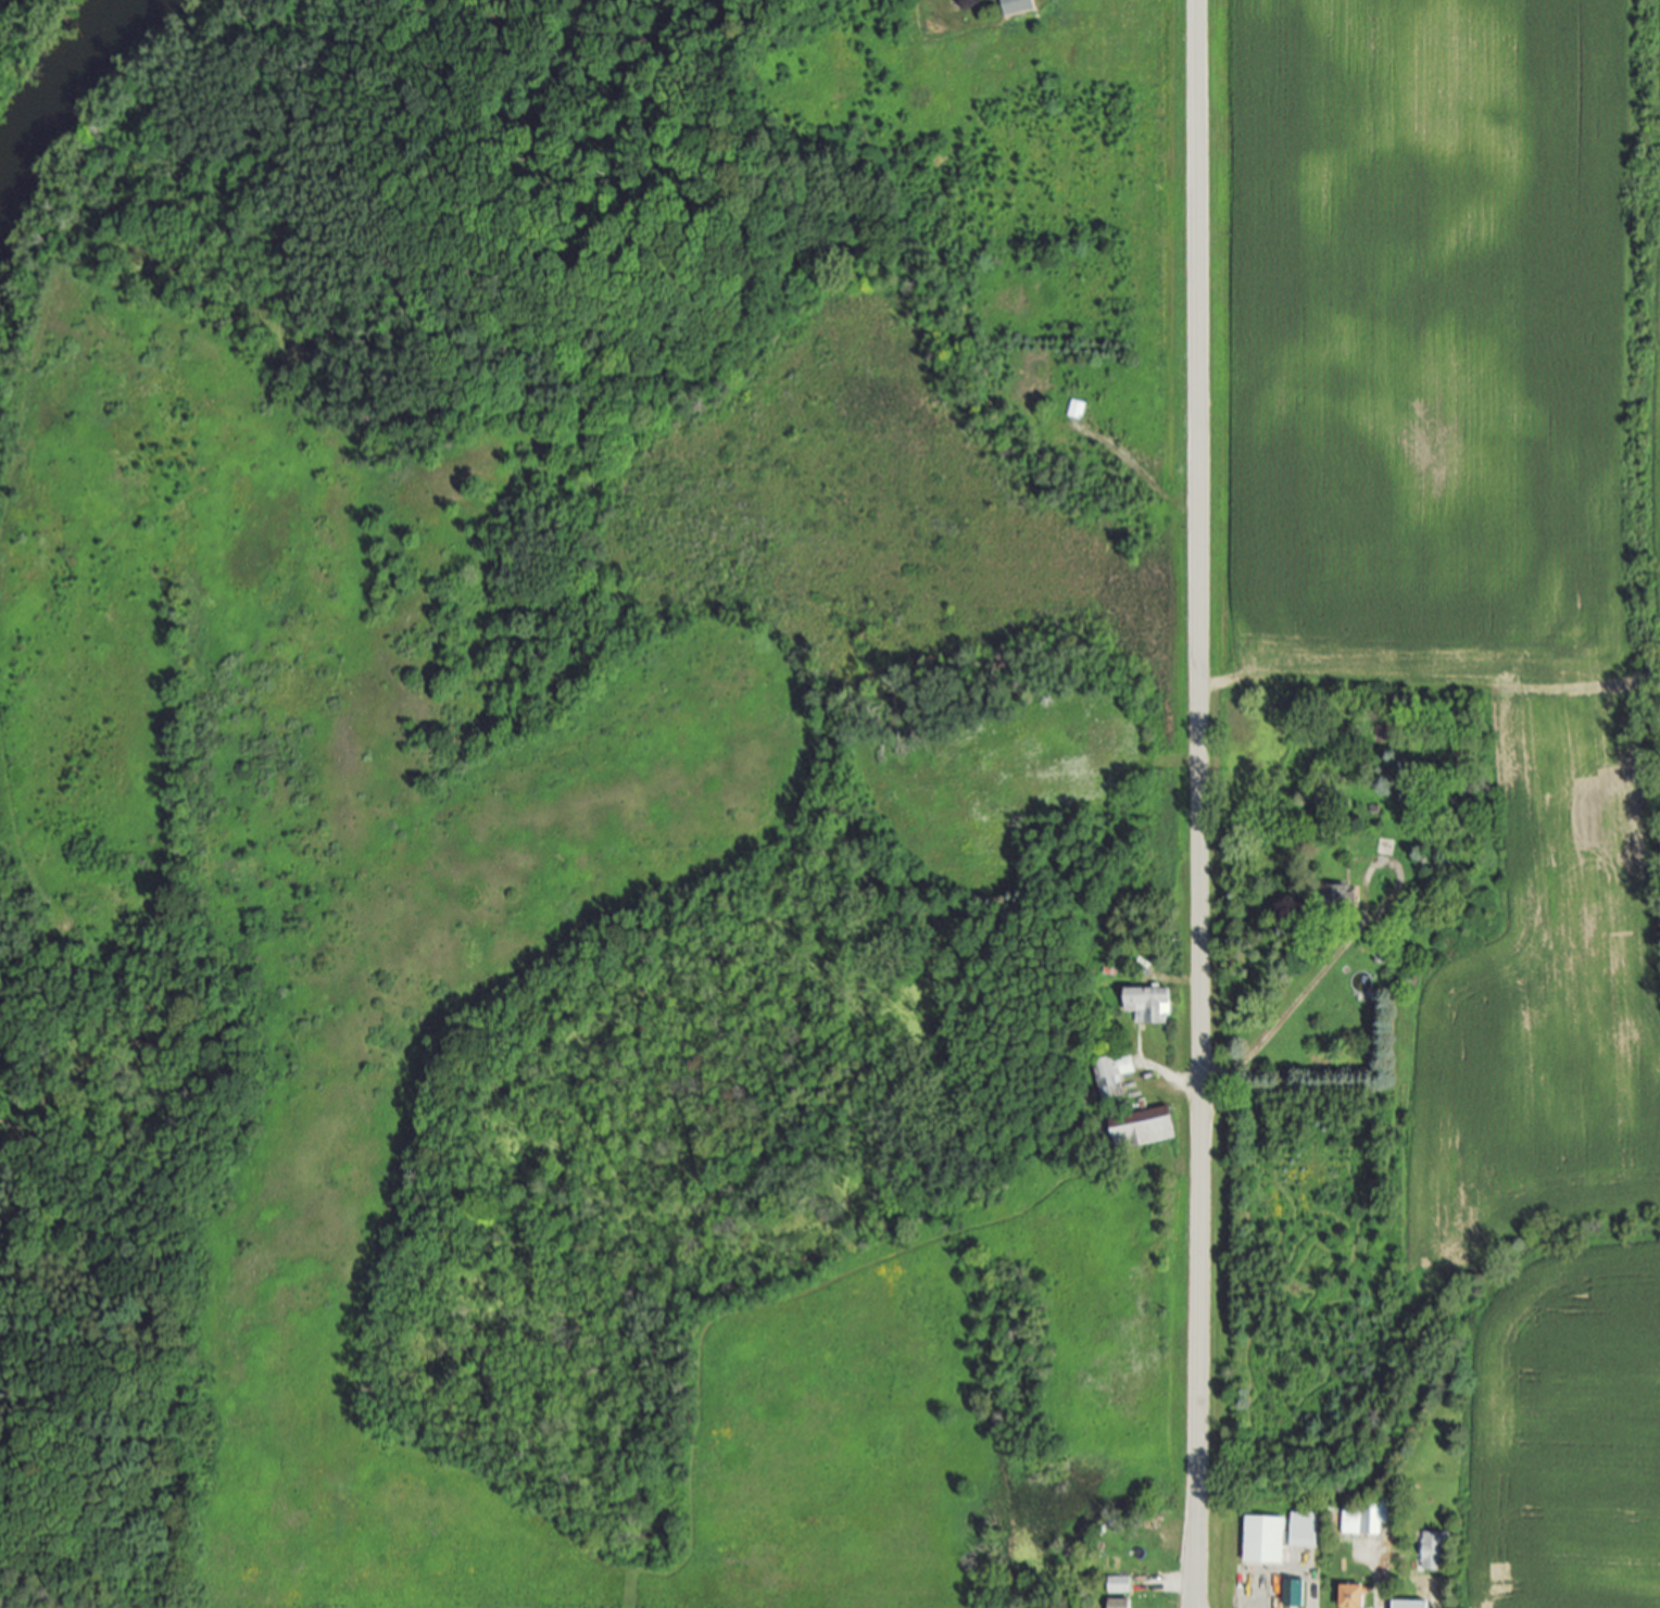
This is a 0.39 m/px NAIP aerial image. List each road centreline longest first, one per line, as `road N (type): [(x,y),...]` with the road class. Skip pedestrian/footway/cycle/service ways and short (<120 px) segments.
road 1 (residential): [(1197,1607),(1194,0)]

